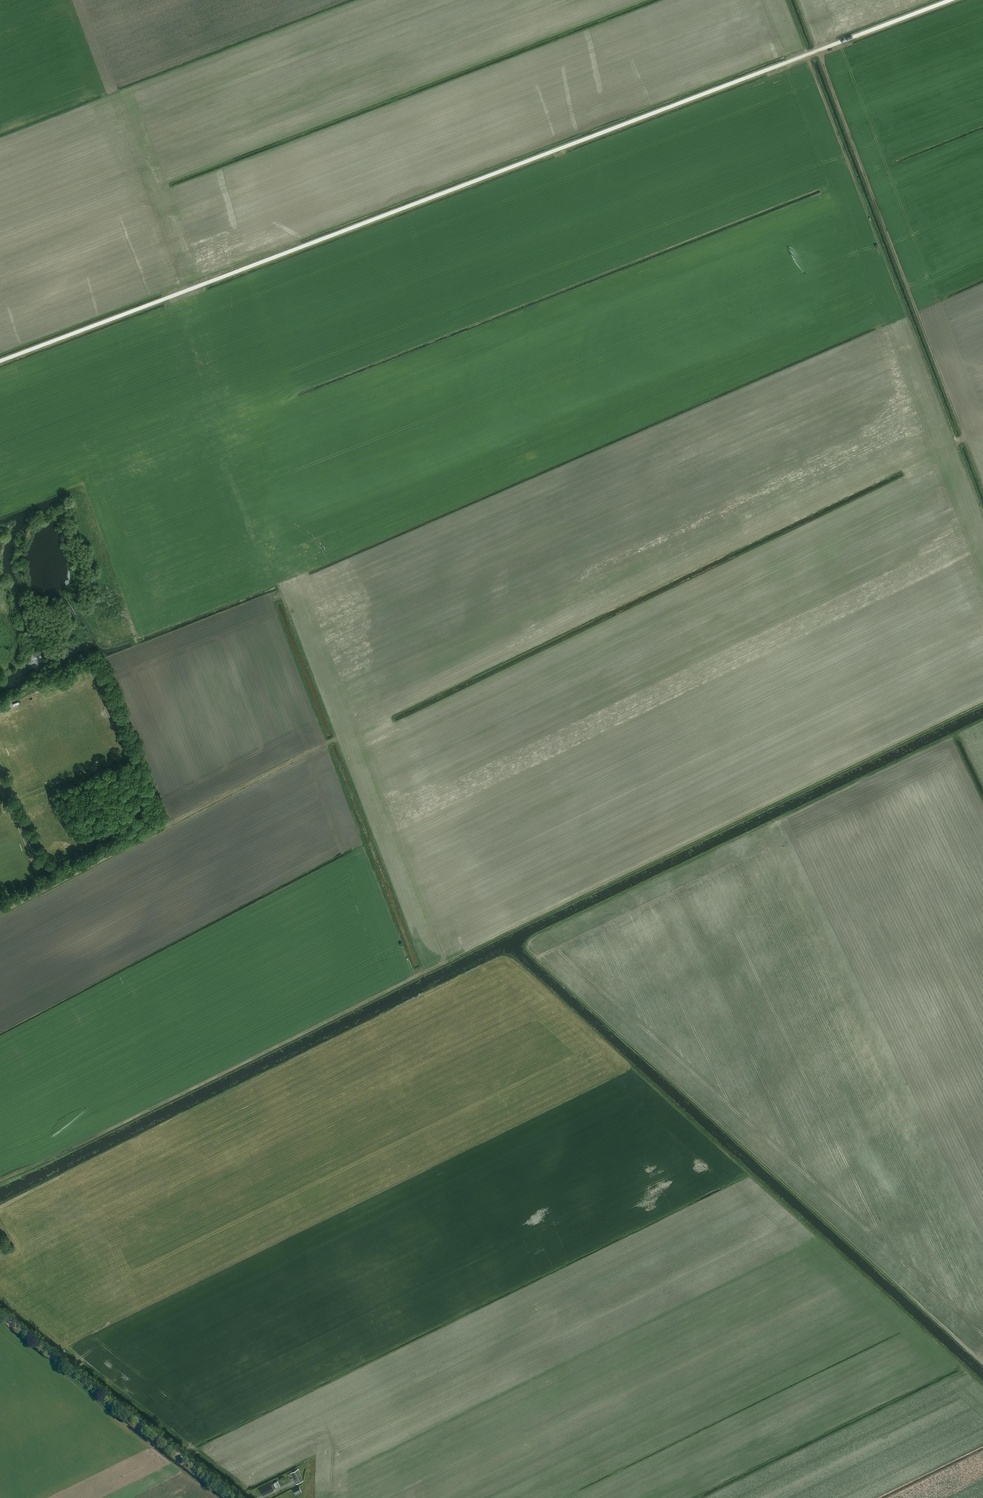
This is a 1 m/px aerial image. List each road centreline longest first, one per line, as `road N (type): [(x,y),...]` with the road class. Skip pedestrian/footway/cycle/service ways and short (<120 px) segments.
road 1 (track): [(328,1022),(0,1180)]
road 2 (unclassified): [(235,1497),(0,1310)]

